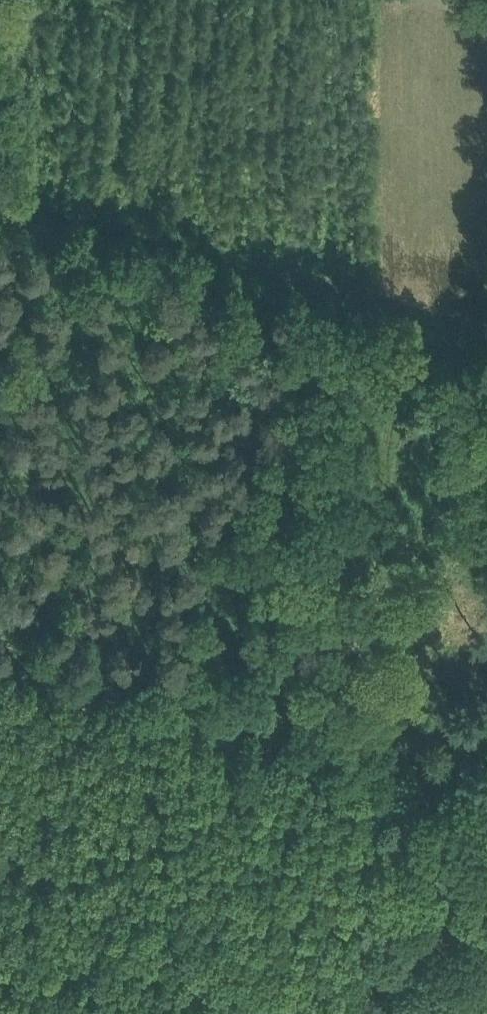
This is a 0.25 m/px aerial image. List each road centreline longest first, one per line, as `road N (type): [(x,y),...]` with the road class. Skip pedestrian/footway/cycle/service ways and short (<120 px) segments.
road 1 (track): [(0,655),(486,787)]
road 2 (track): [(0,247),(393,356)]

